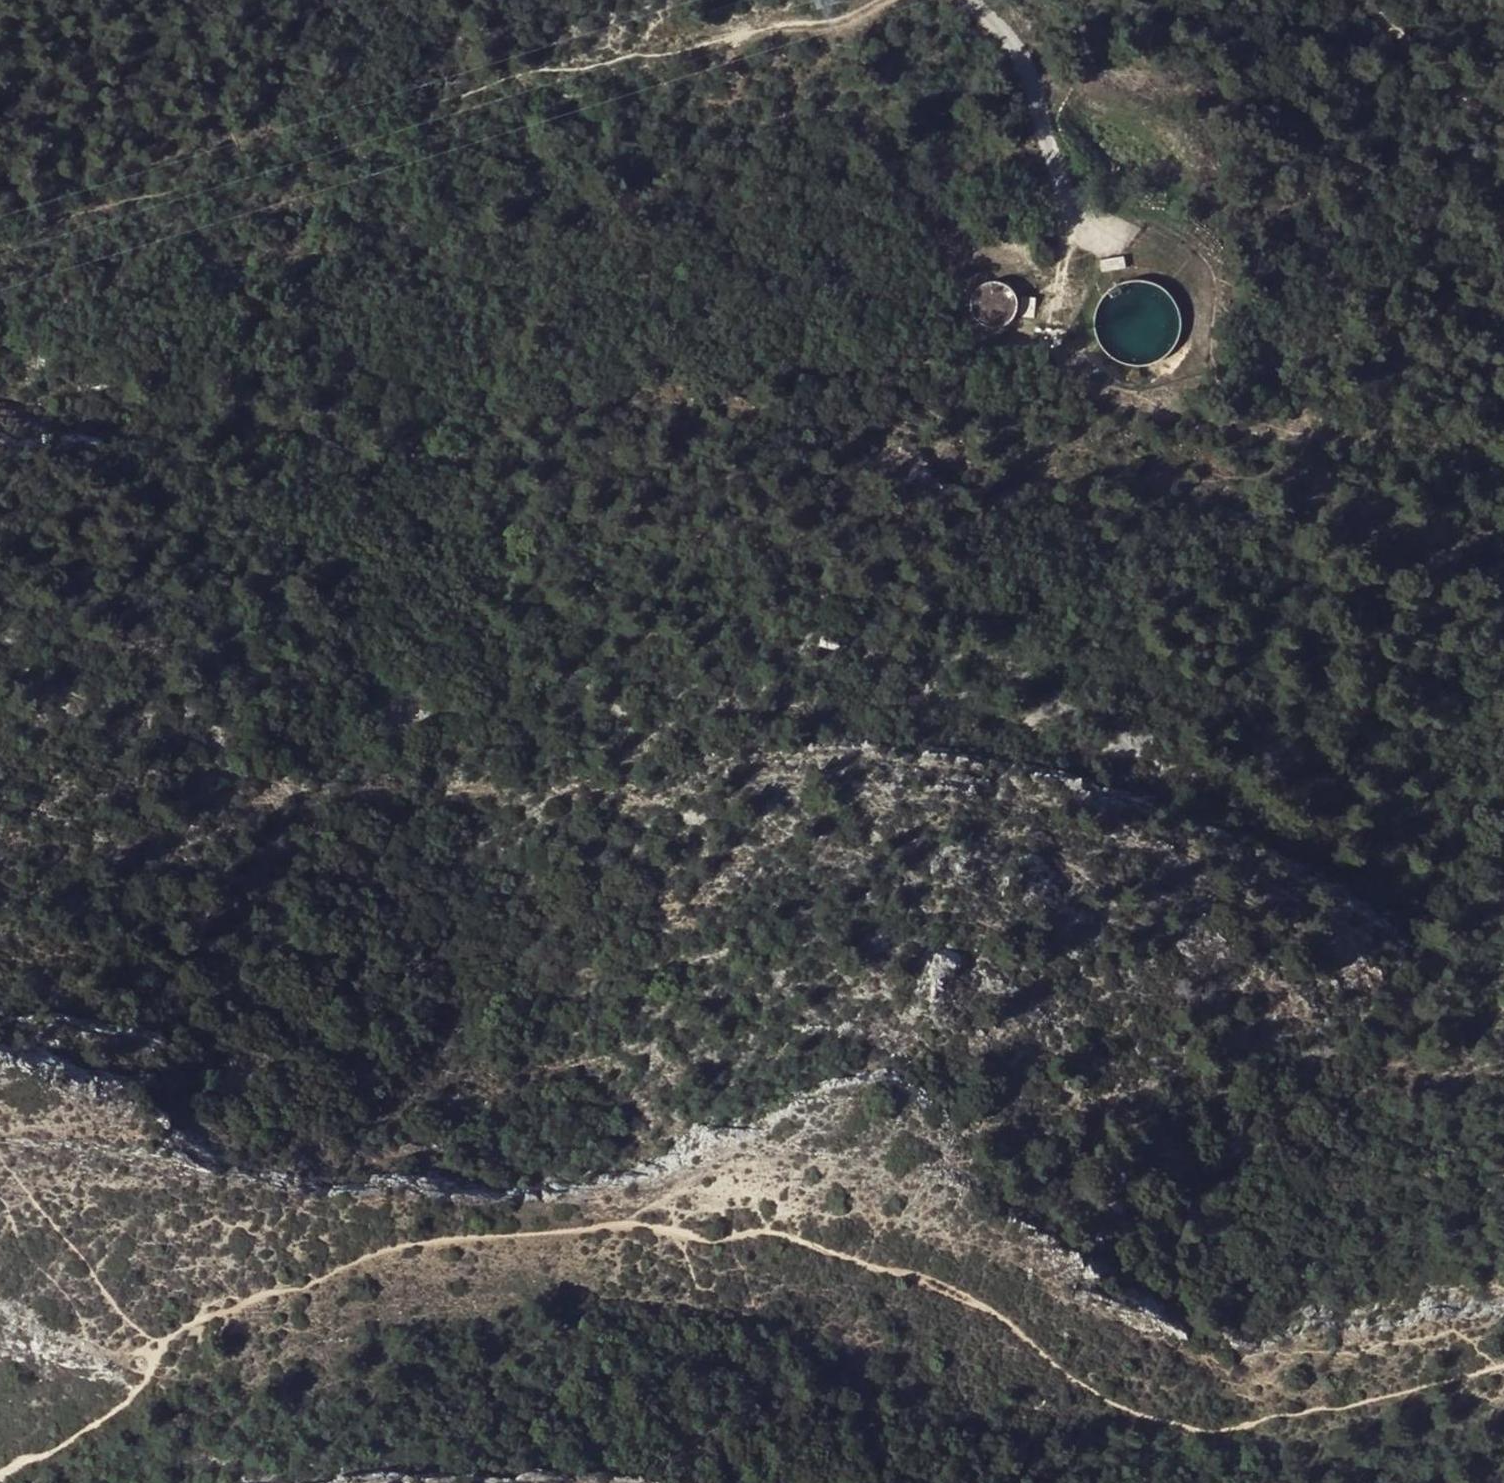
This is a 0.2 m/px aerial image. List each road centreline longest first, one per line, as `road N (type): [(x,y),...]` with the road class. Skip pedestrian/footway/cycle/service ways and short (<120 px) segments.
road 1 (track): [(0,237),(520,74),(611,54),(659,56),(743,32),(813,30),(862,18),(884,0)]
road 2 (unclassified): [(969,0),(1025,59),(1076,210),(1112,244)]
road 3 (track): [(1356,0),(1503,124)]

